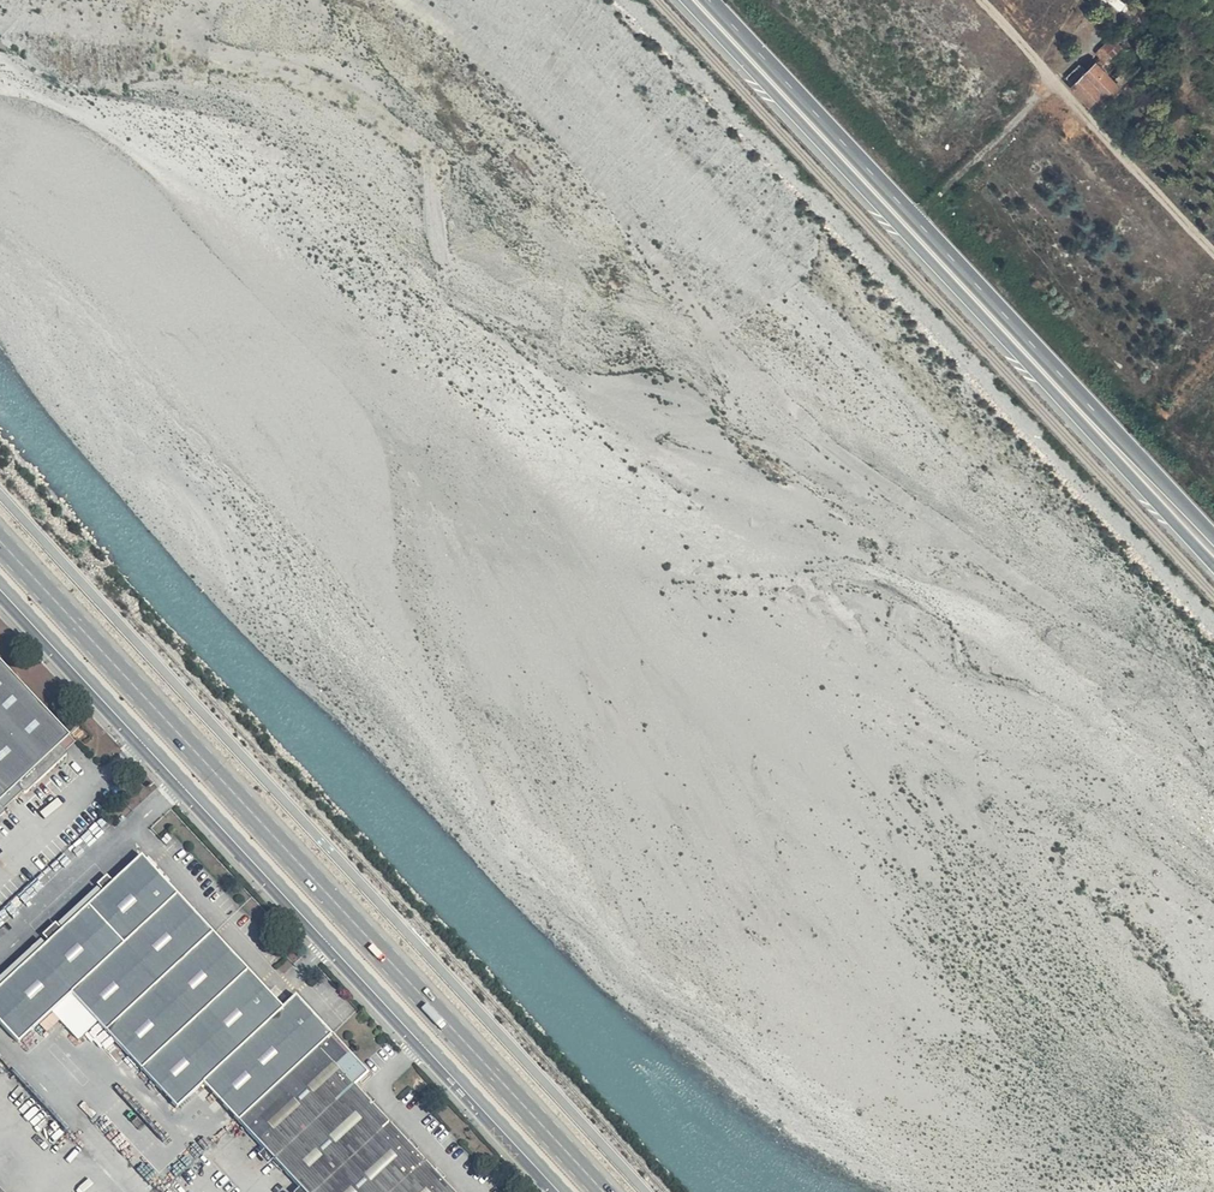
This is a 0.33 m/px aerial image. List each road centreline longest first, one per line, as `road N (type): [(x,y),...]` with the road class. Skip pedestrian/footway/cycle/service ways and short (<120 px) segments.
road 1 (primary): [(604,1191),(0,541)]
road 2 (tertiary): [(560,1191),(0,589)]
road 3 (primary): [(694,0),(1213,551)]
road 4 (track): [(979,0),(1213,254)]

